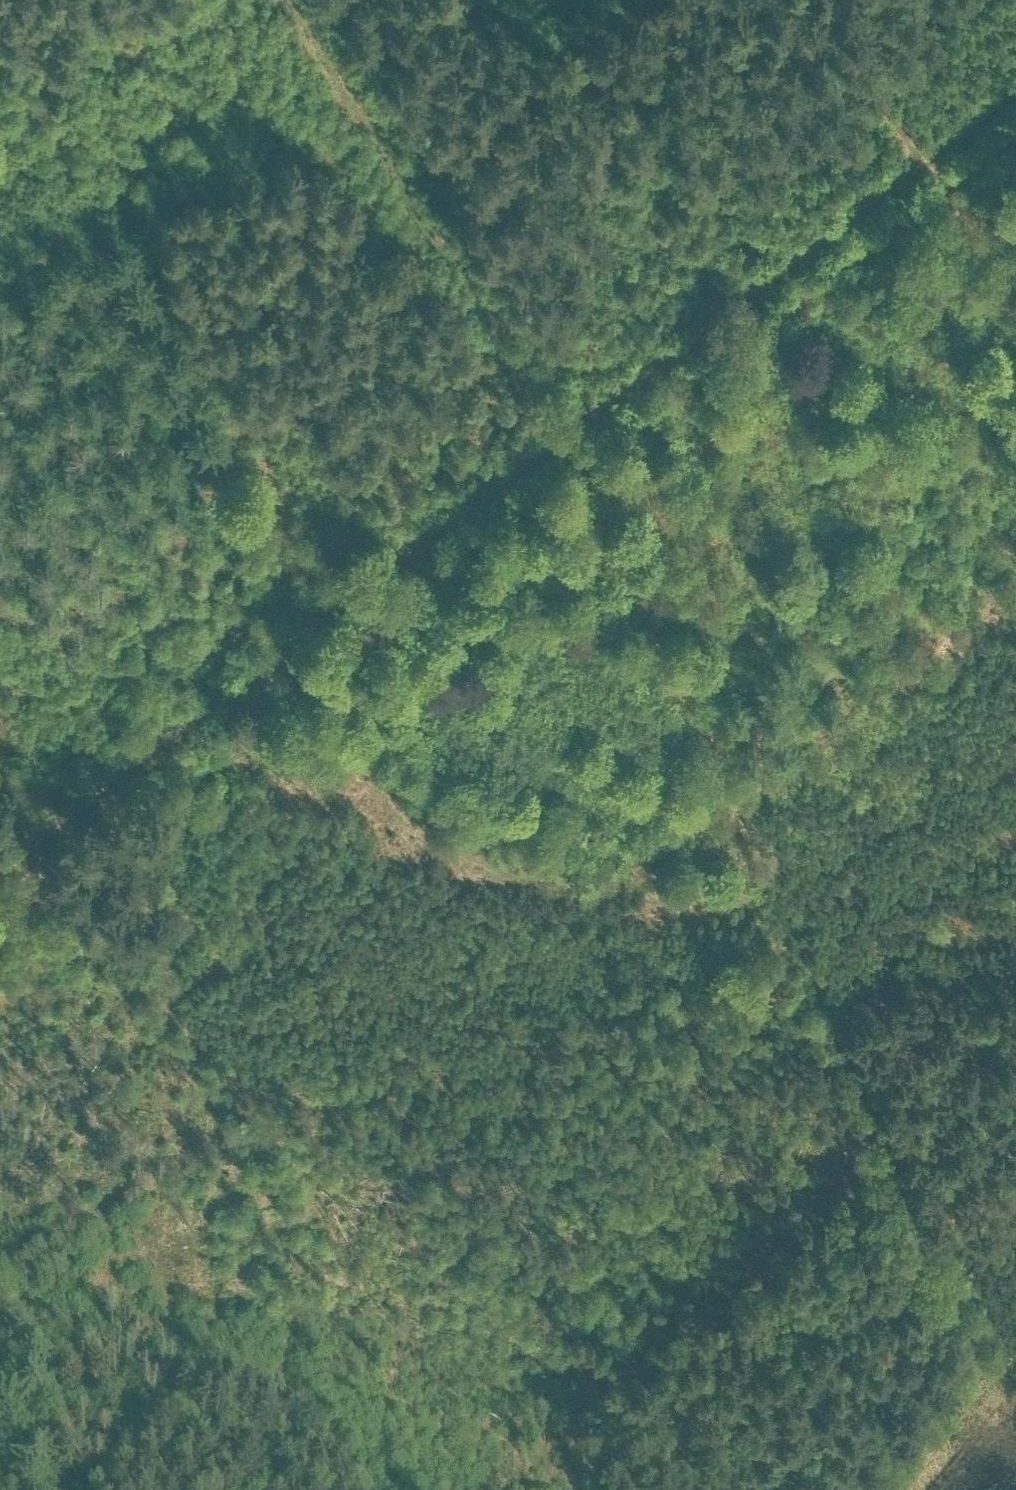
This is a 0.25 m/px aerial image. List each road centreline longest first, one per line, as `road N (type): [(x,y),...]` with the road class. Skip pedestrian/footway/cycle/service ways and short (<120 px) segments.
road 1 (track): [(926,156),(564,418),(36,844)]
road 2 (track): [(926,156),(827,31)]

